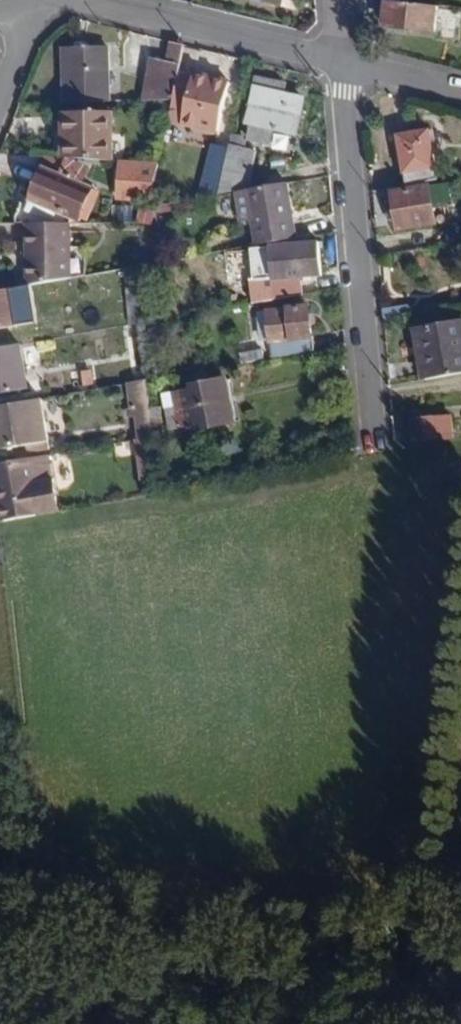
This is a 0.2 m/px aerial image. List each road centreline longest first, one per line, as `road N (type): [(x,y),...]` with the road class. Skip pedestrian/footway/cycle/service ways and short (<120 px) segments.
road 1 (residential): [(373,449),(336,60)]
road 2 (residential): [(33,8),(78,1),(336,60)]
road 3 (residential): [(336,60),(460,89)]

